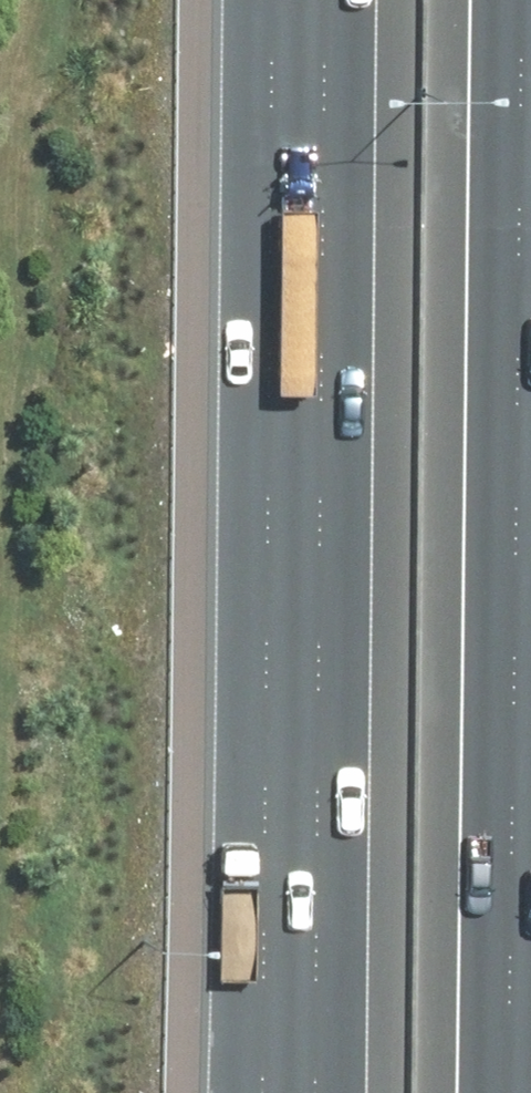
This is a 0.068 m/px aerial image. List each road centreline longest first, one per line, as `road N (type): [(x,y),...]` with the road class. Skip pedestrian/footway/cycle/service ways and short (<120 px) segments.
road 1 (motorway): [(262,1092),(280,0)]
road 2 (motorway): [(530,507),(517,1092)]

